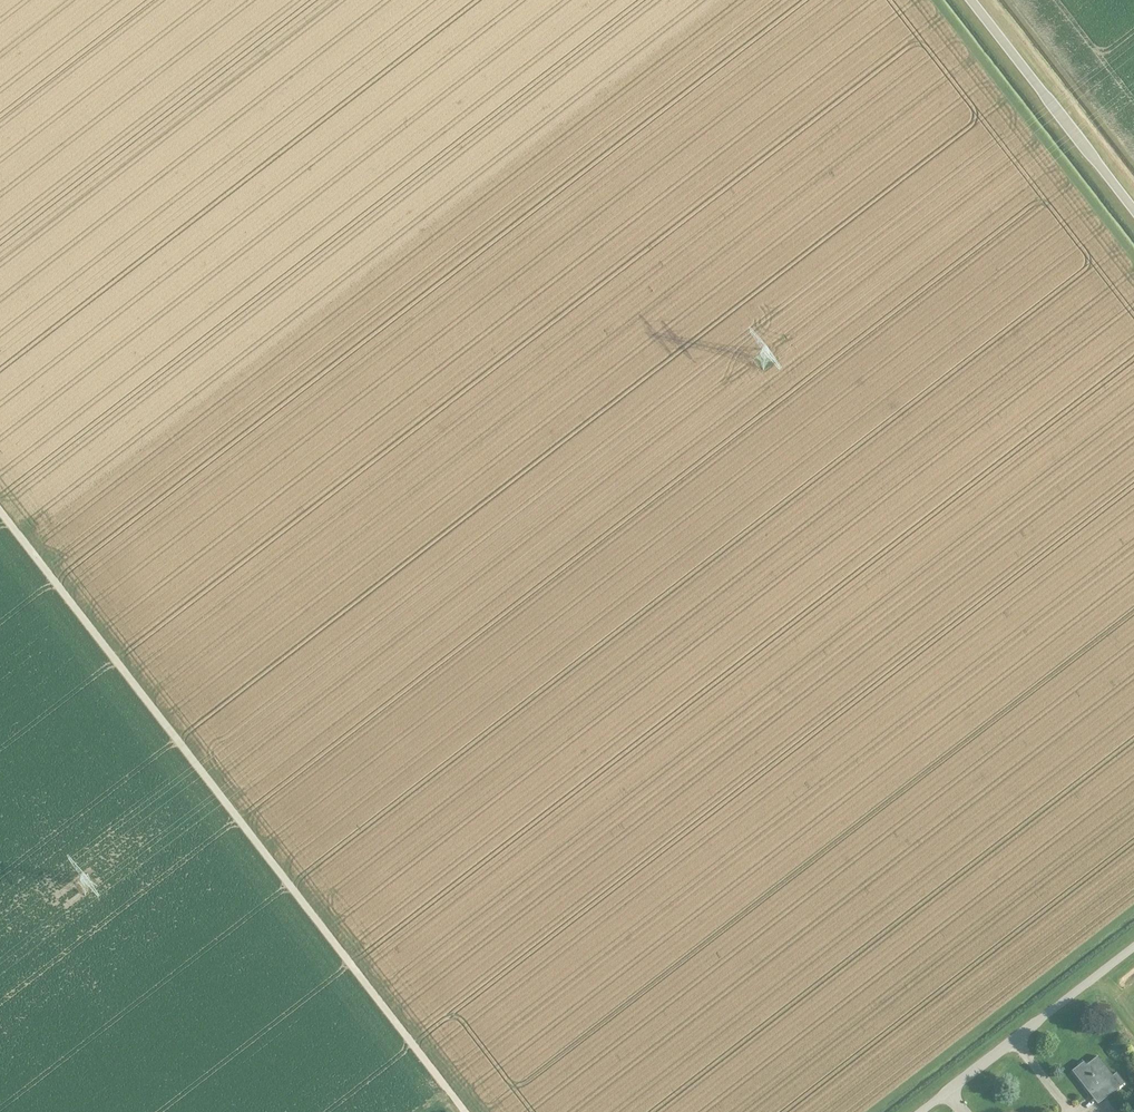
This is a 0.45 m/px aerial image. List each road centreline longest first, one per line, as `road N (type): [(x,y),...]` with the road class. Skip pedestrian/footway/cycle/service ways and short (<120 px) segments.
road 1 (unclassified): [(1133,206),(968,0)]
road 2 (unclassified): [(928,1111),(1133,948)]

